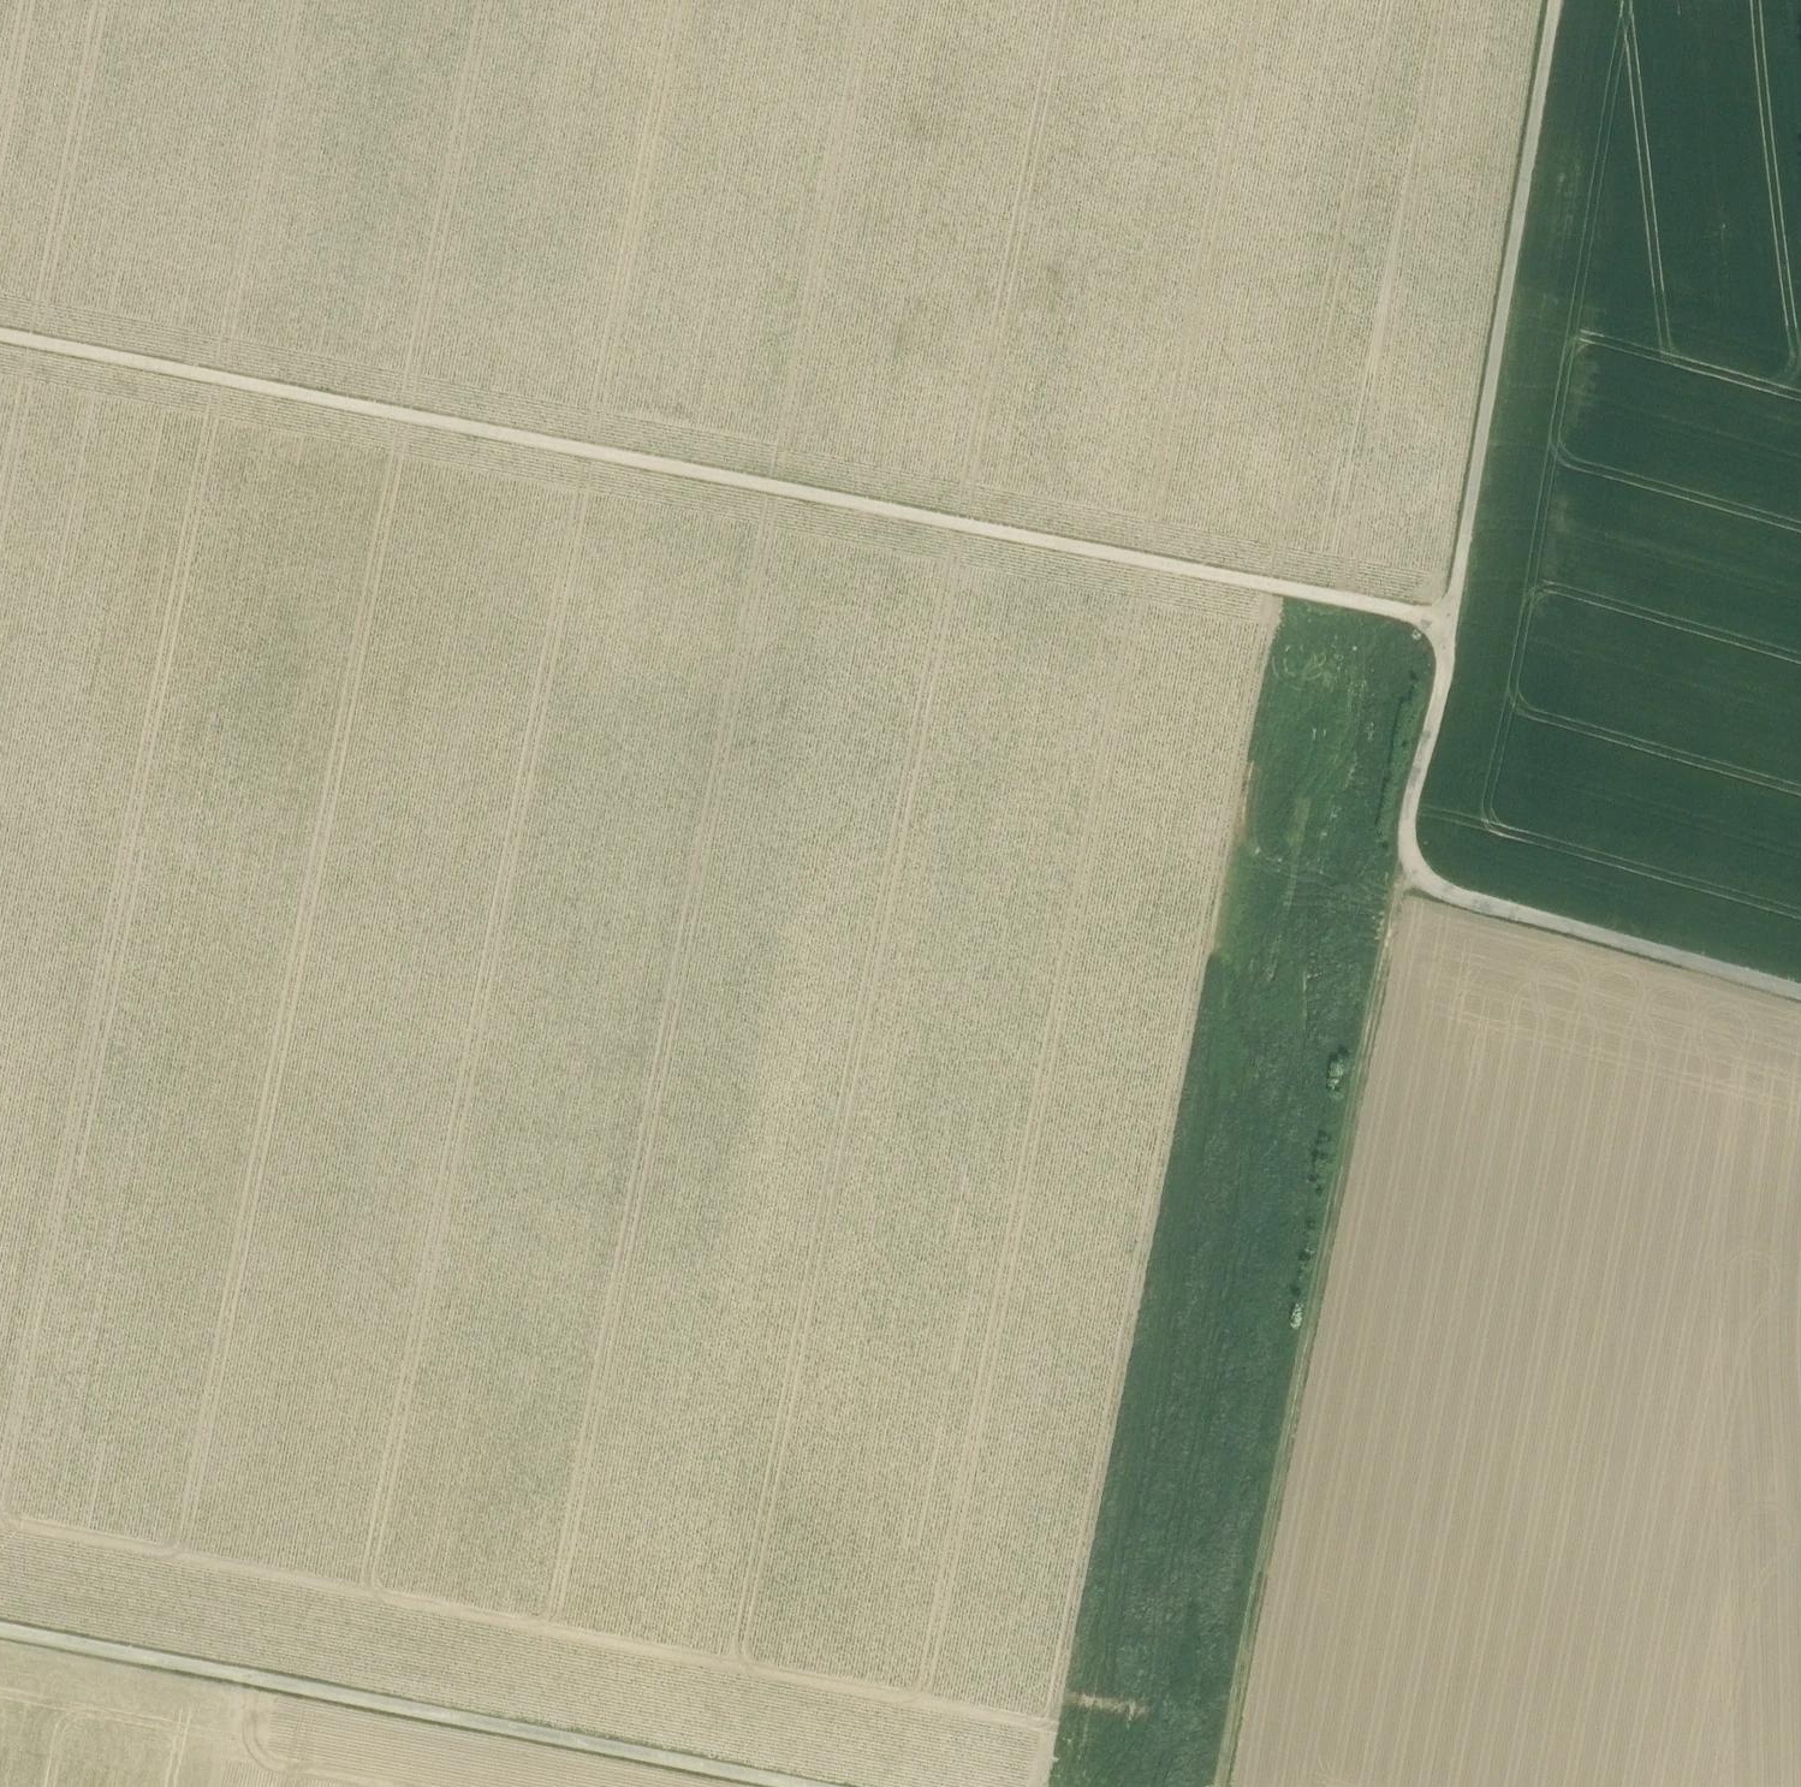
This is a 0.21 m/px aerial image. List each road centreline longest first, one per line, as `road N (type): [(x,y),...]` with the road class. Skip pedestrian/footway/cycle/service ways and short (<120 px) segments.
road 1 (track): [(0,352),(1452,623)]
road 2 (track): [(1407,863),(1224,1786)]
road 3 (track): [(0,1636),(788,1786)]
road 4 (track): [(1557,0),(1452,623)]
road 5 (track): [(1407,863),(1432,884),(1800,994)]
road 6 (track): [(1452,623),(1407,863)]

